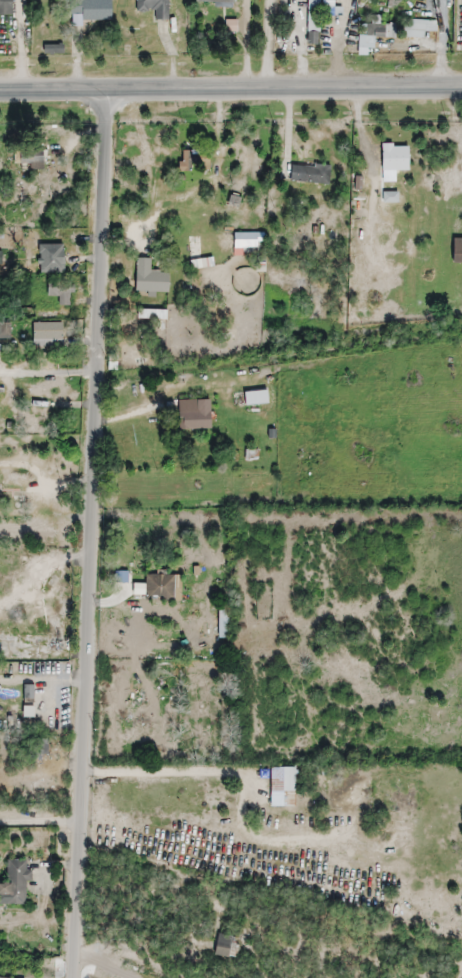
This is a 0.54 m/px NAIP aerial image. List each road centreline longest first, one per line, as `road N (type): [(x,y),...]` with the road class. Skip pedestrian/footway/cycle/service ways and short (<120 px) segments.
road 1 (residential): [(108,91),(75,977)]
road 2 (secondary): [(461,89),(0,92)]

